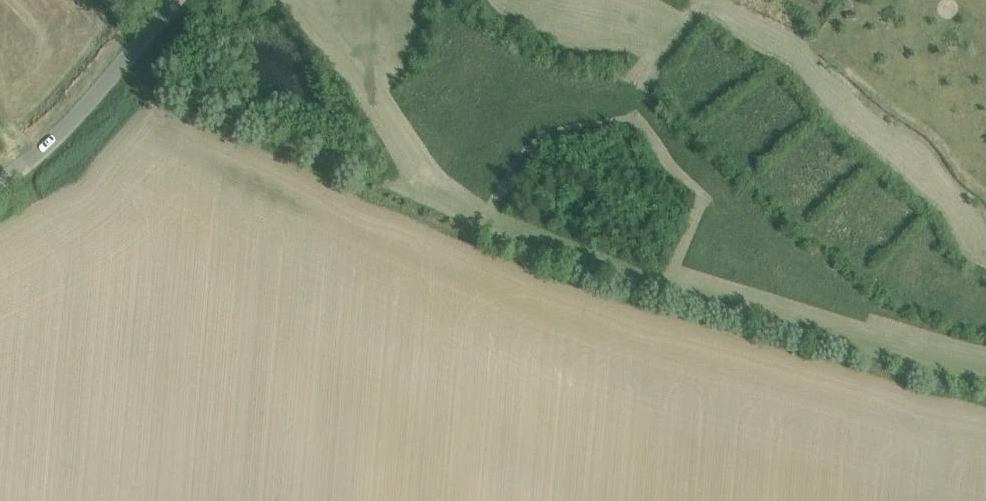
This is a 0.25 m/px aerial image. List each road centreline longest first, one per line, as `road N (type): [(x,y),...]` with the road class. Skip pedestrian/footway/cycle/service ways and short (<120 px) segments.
road 1 (unclassified): [(0,184),(57,140),(167,0)]

